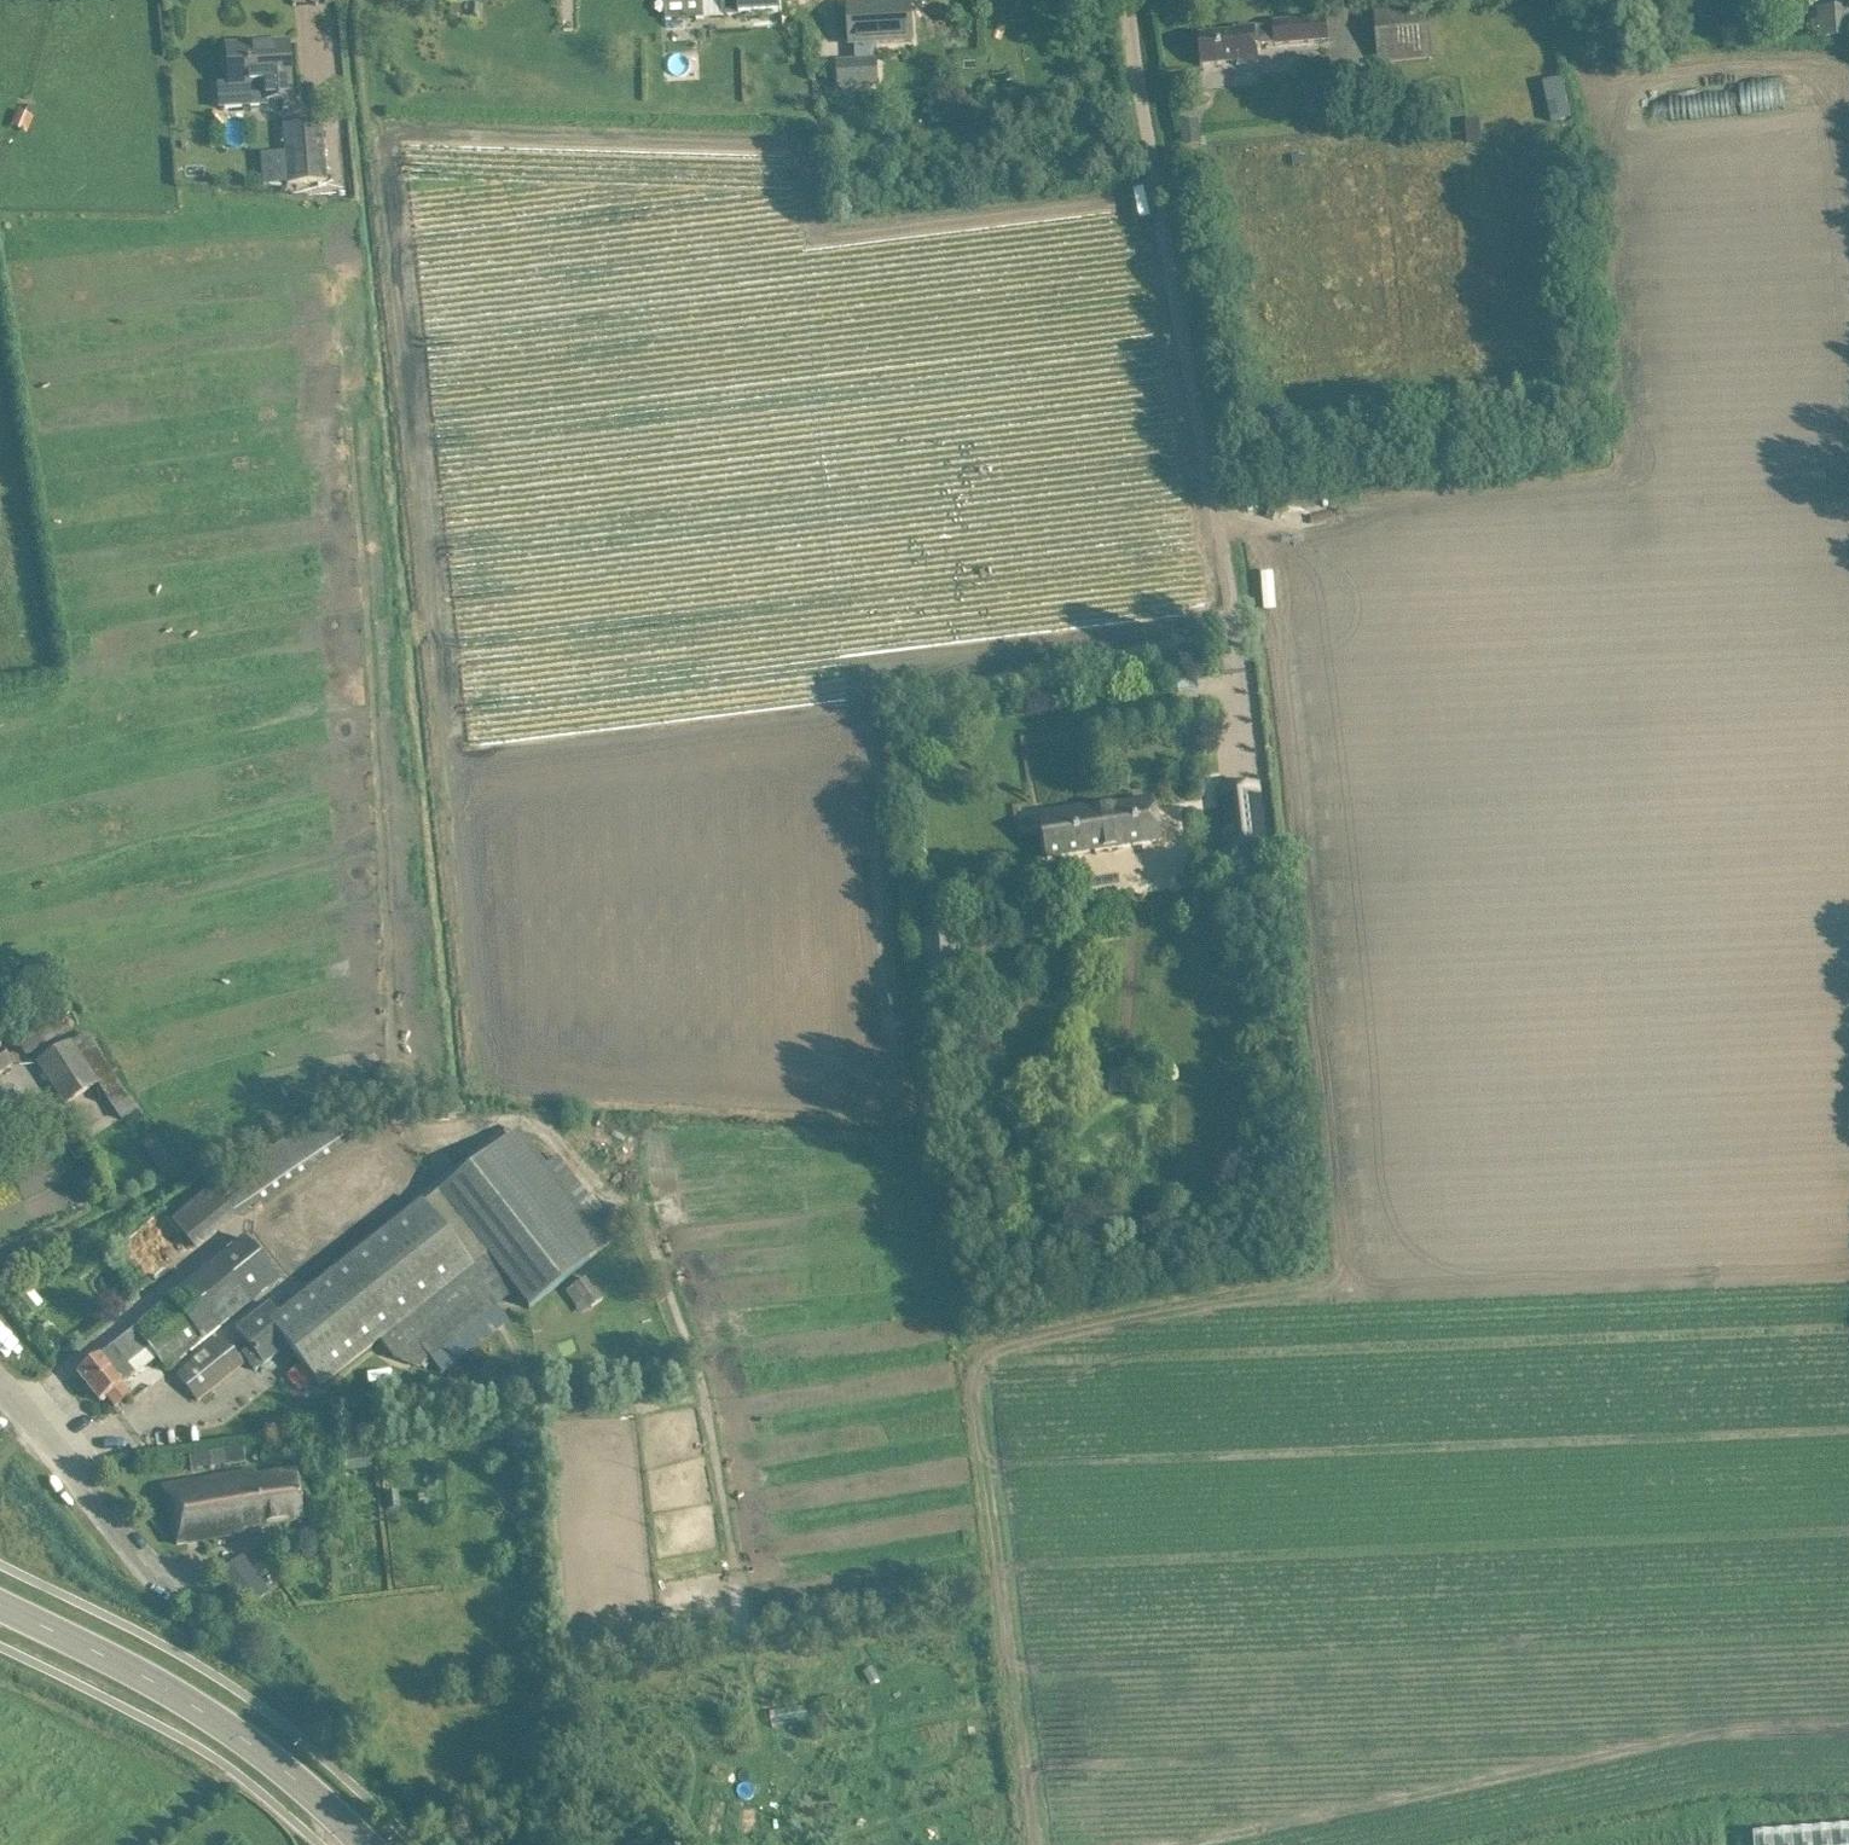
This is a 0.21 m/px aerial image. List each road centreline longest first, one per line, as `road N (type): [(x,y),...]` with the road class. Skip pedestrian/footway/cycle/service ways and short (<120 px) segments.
road 1 (unclassified): [(1243,637),(1142,45),(1142,0)]
road 2 (secondary): [(369,1844),(283,1772),(135,1670),(0,1606)]
road 3 (unclassified): [(174,1594),(0,1369)]

